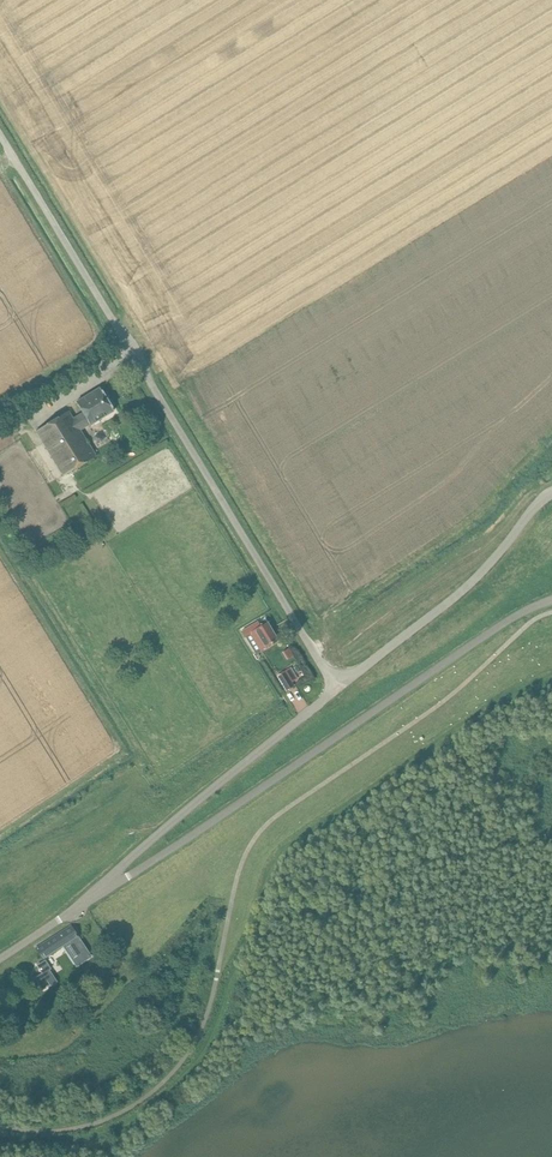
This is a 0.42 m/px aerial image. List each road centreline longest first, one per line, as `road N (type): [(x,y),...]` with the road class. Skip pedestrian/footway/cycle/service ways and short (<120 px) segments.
road 1 (unclassified): [(334,688),(0,137)]
road 2 (unclassified): [(116,876),(512,618),(551,600)]
road 3 (unclassified): [(334,688),(480,576),(551,494)]
road 4 (unclassified): [(116,876),(334,688)]
road 5 (unclassified): [(0,957),(116,876)]

